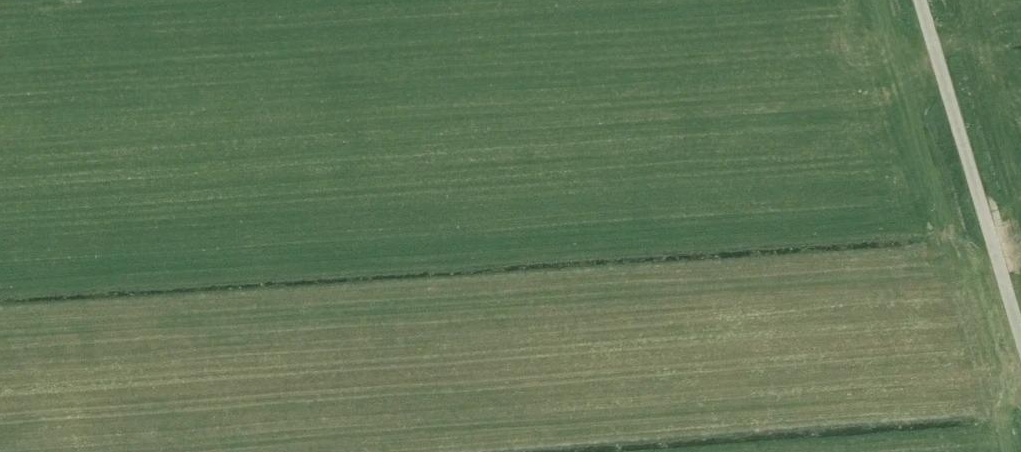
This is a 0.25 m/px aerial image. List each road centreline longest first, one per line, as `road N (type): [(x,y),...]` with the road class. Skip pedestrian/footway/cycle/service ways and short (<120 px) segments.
road 1 (unclassified): [(1020,350),(916,0)]

